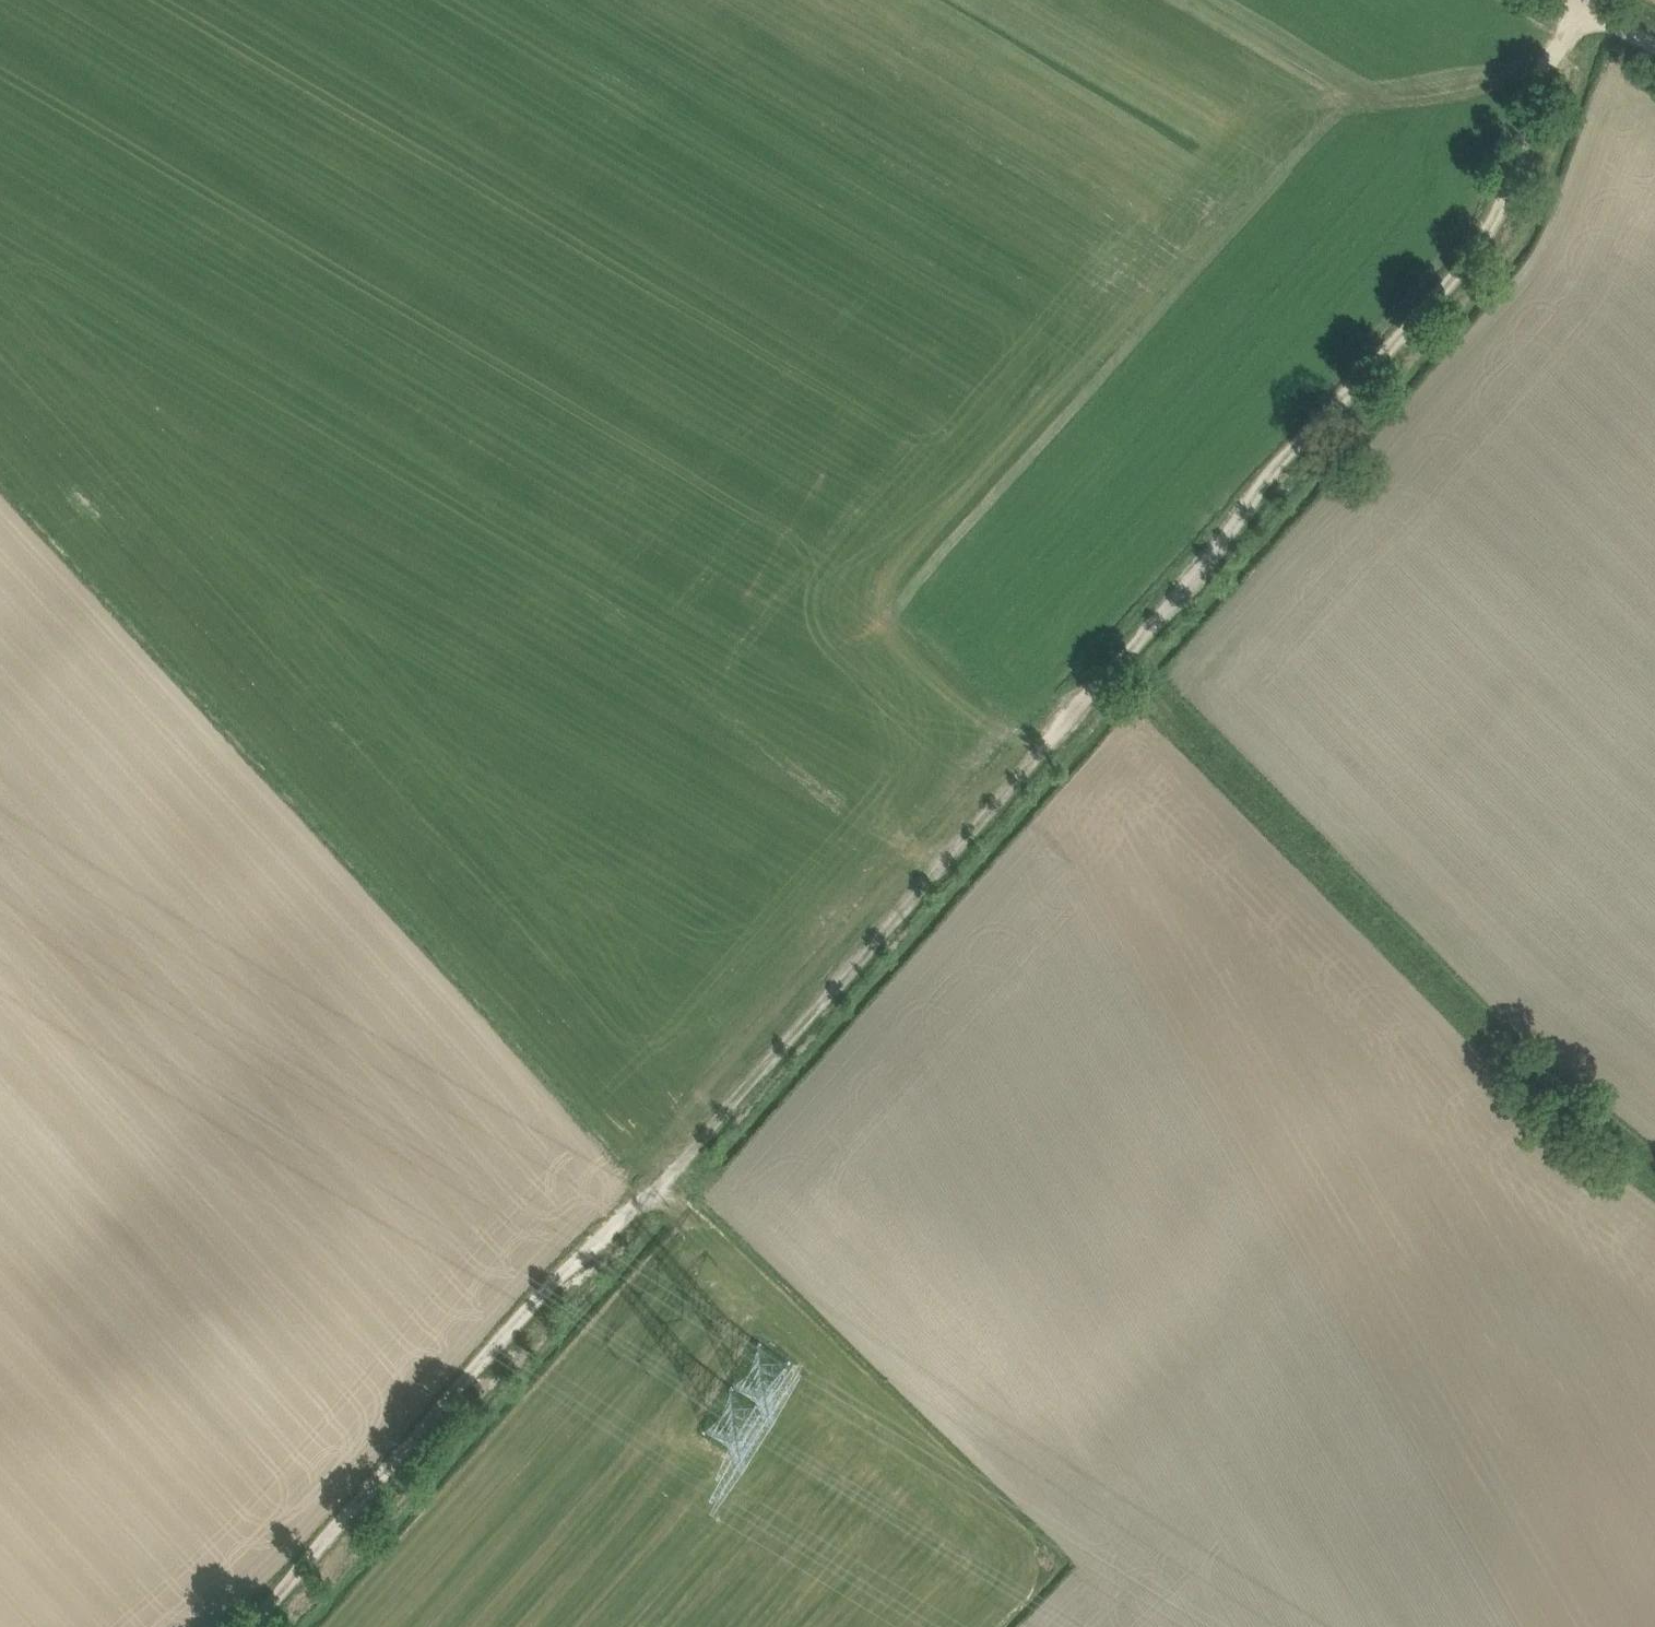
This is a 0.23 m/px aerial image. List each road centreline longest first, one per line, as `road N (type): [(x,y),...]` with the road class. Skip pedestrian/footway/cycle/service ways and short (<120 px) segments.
road 1 (track): [(241,1626),(1104,646)]
road 2 (track): [(1104,646),(1481,222),(1560,0)]

